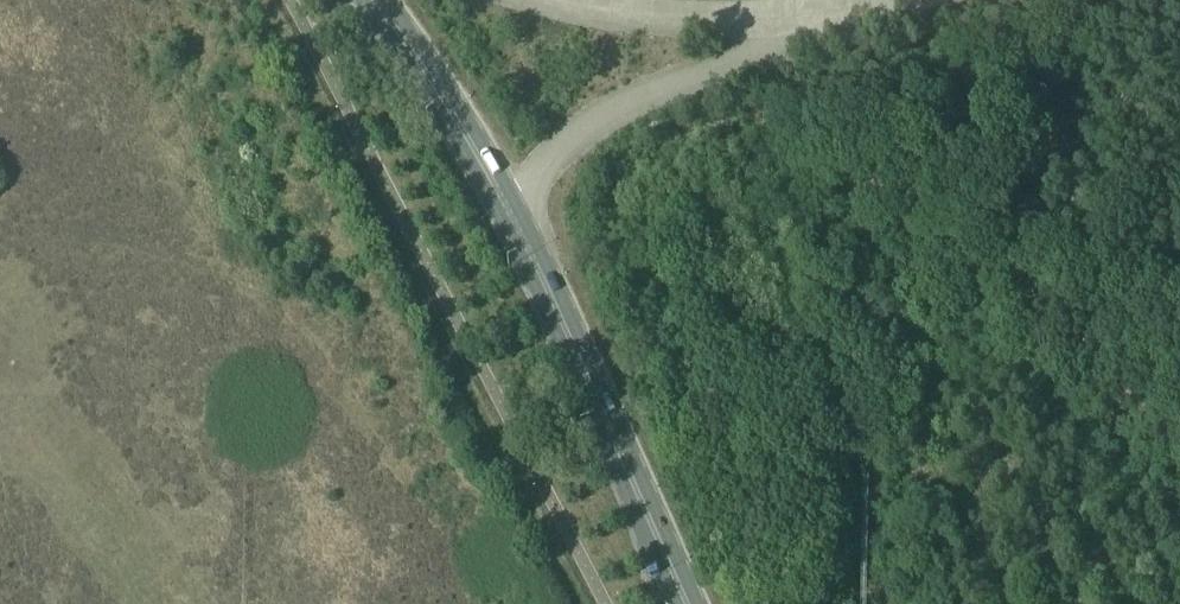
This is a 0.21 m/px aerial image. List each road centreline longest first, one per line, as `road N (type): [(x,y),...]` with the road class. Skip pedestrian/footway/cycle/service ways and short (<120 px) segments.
road 1 (secondary): [(685,603),(527,234)]
road 2 (unclassified): [(527,234),(538,183),(618,107),(684,70),(835,12)]
road 3 (unclassified): [(835,12),(663,20),(542,0)]
road 4 (secondary): [(527,234),(385,0)]

